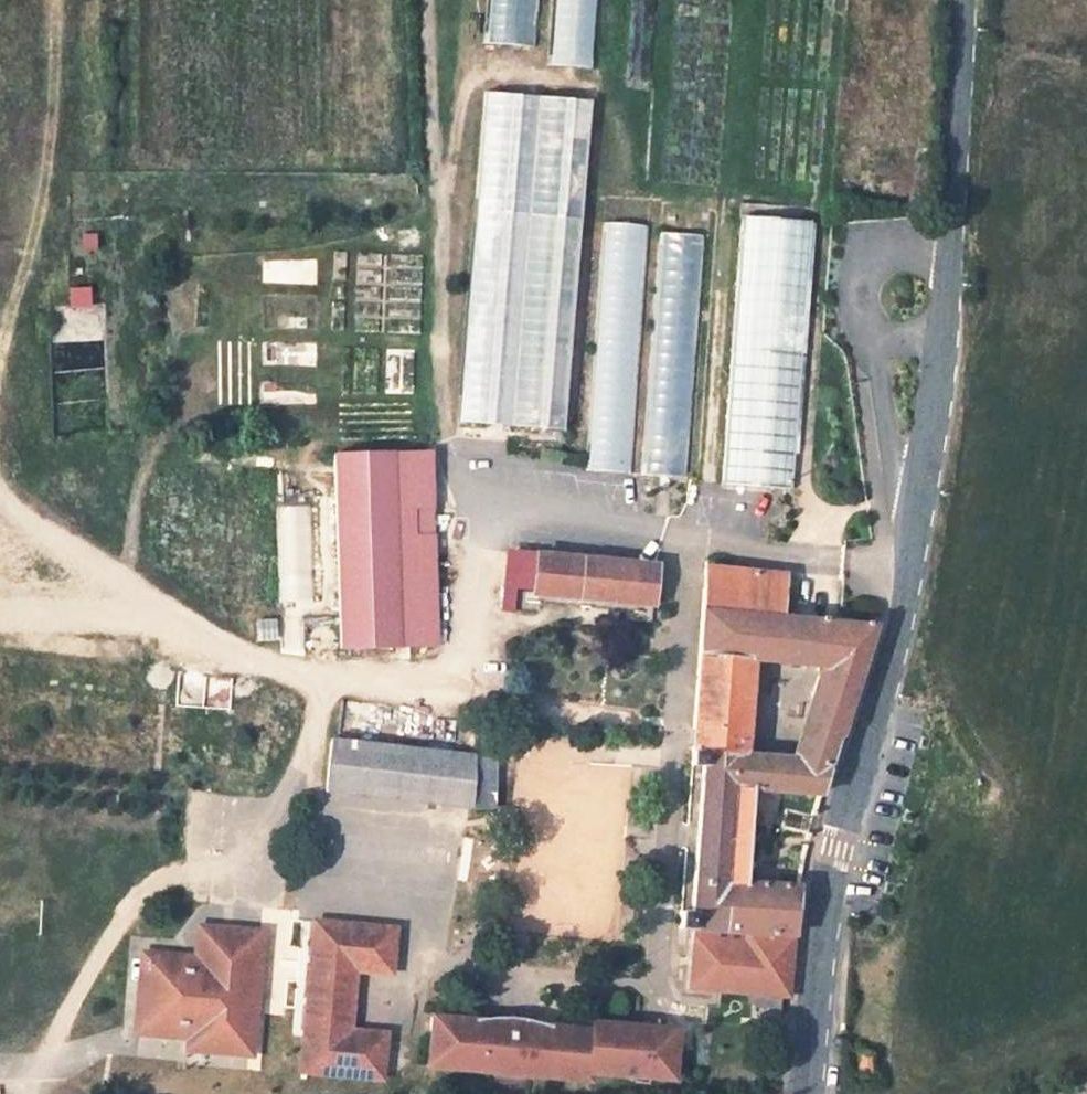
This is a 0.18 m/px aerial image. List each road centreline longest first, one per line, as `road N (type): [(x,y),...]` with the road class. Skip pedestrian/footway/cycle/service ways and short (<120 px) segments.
road 1 (tertiary): [(961,0),(945,310),(924,476),(908,582),(831,857),(809,1093)]

